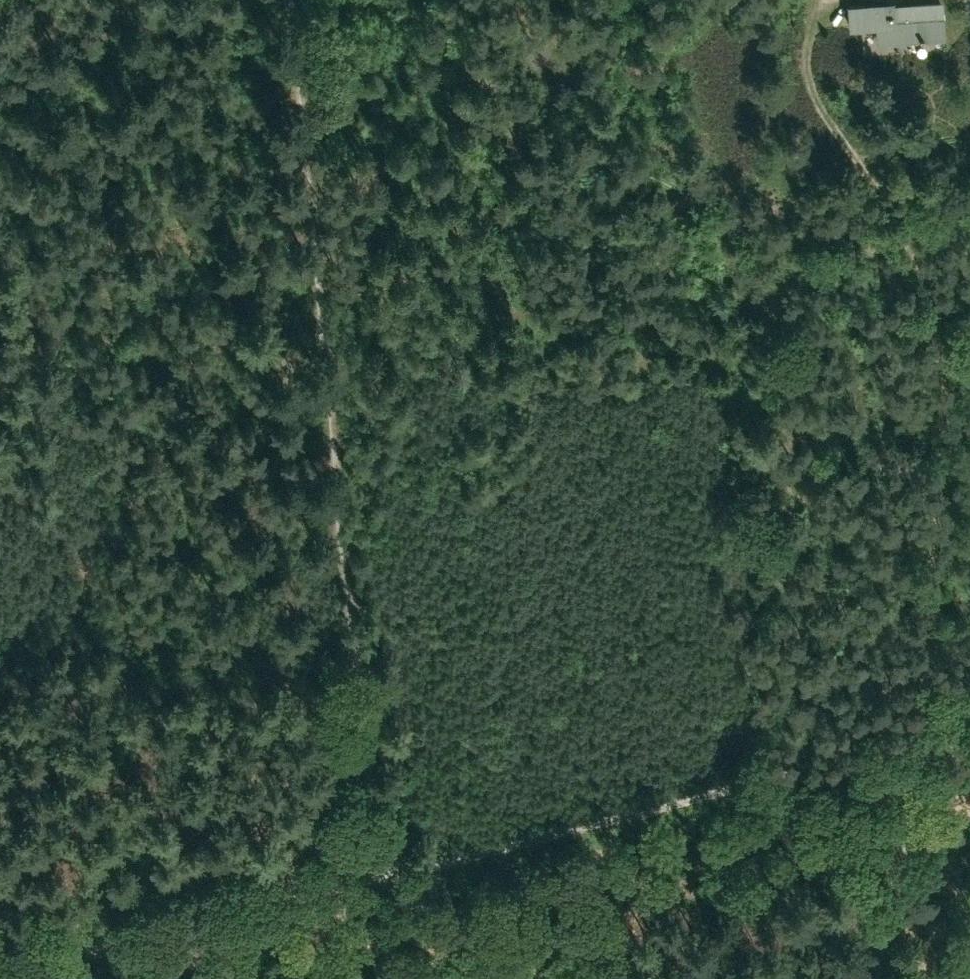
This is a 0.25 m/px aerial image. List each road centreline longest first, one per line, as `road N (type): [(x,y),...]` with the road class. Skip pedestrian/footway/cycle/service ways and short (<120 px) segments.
road 1 (track): [(282,0),(368,854)]
road 2 (track): [(861,978),(913,721),(368,854)]
road 3 (track): [(368,854),(0,943)]
road 4 (track): [(484,978),(368,854)]

